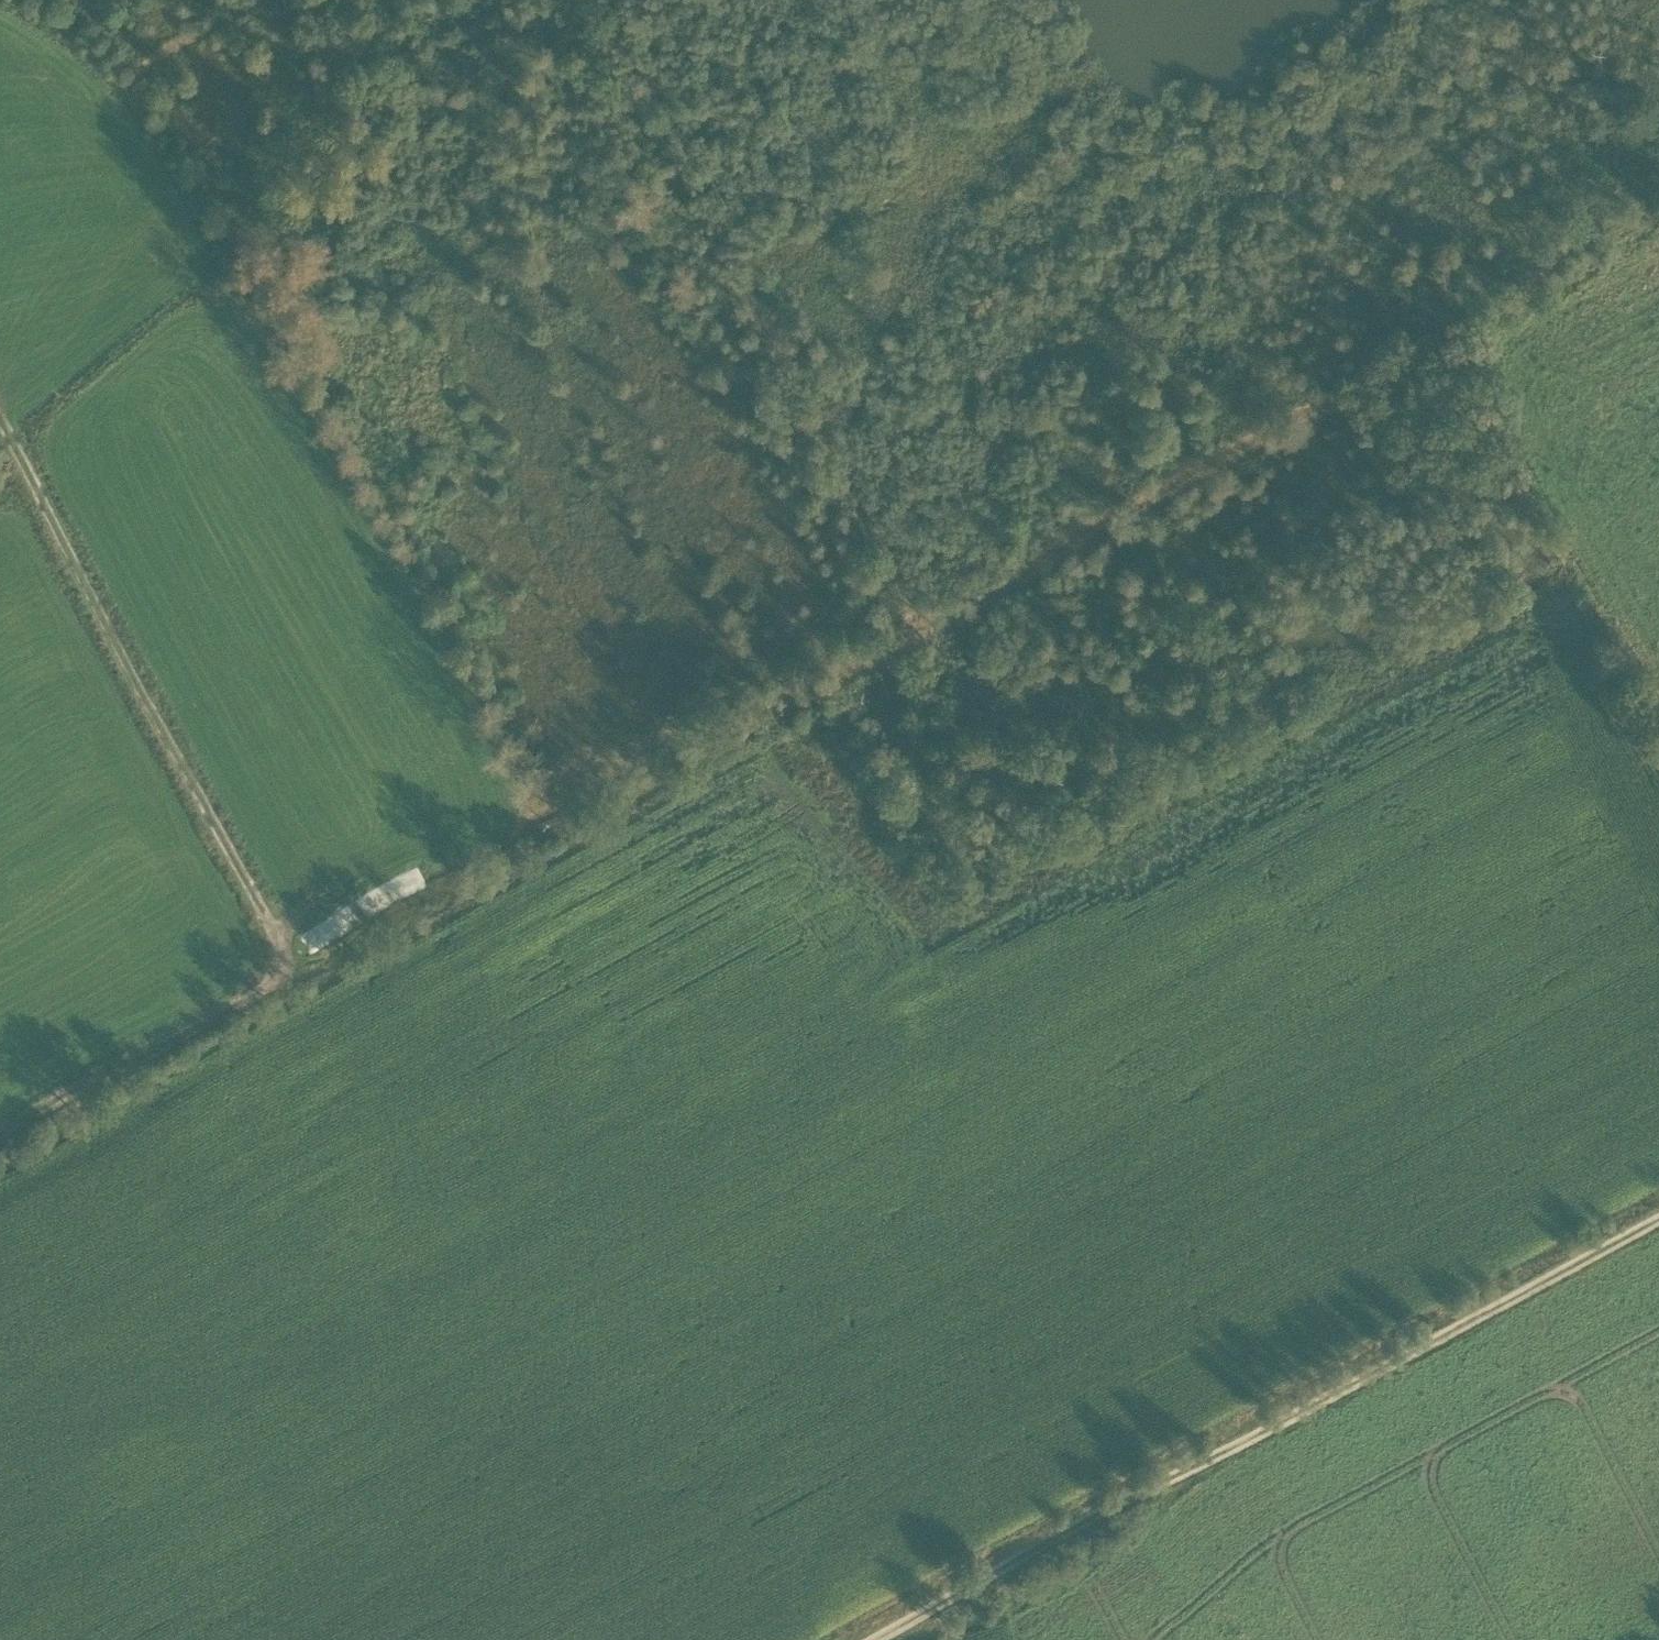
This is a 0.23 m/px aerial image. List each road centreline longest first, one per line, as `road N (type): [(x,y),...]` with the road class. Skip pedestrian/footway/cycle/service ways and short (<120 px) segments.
road 1 (track): [(12,454),(293,971),(0,1132)]
road 2 (track): [(1658,1207),(876,1639)]

